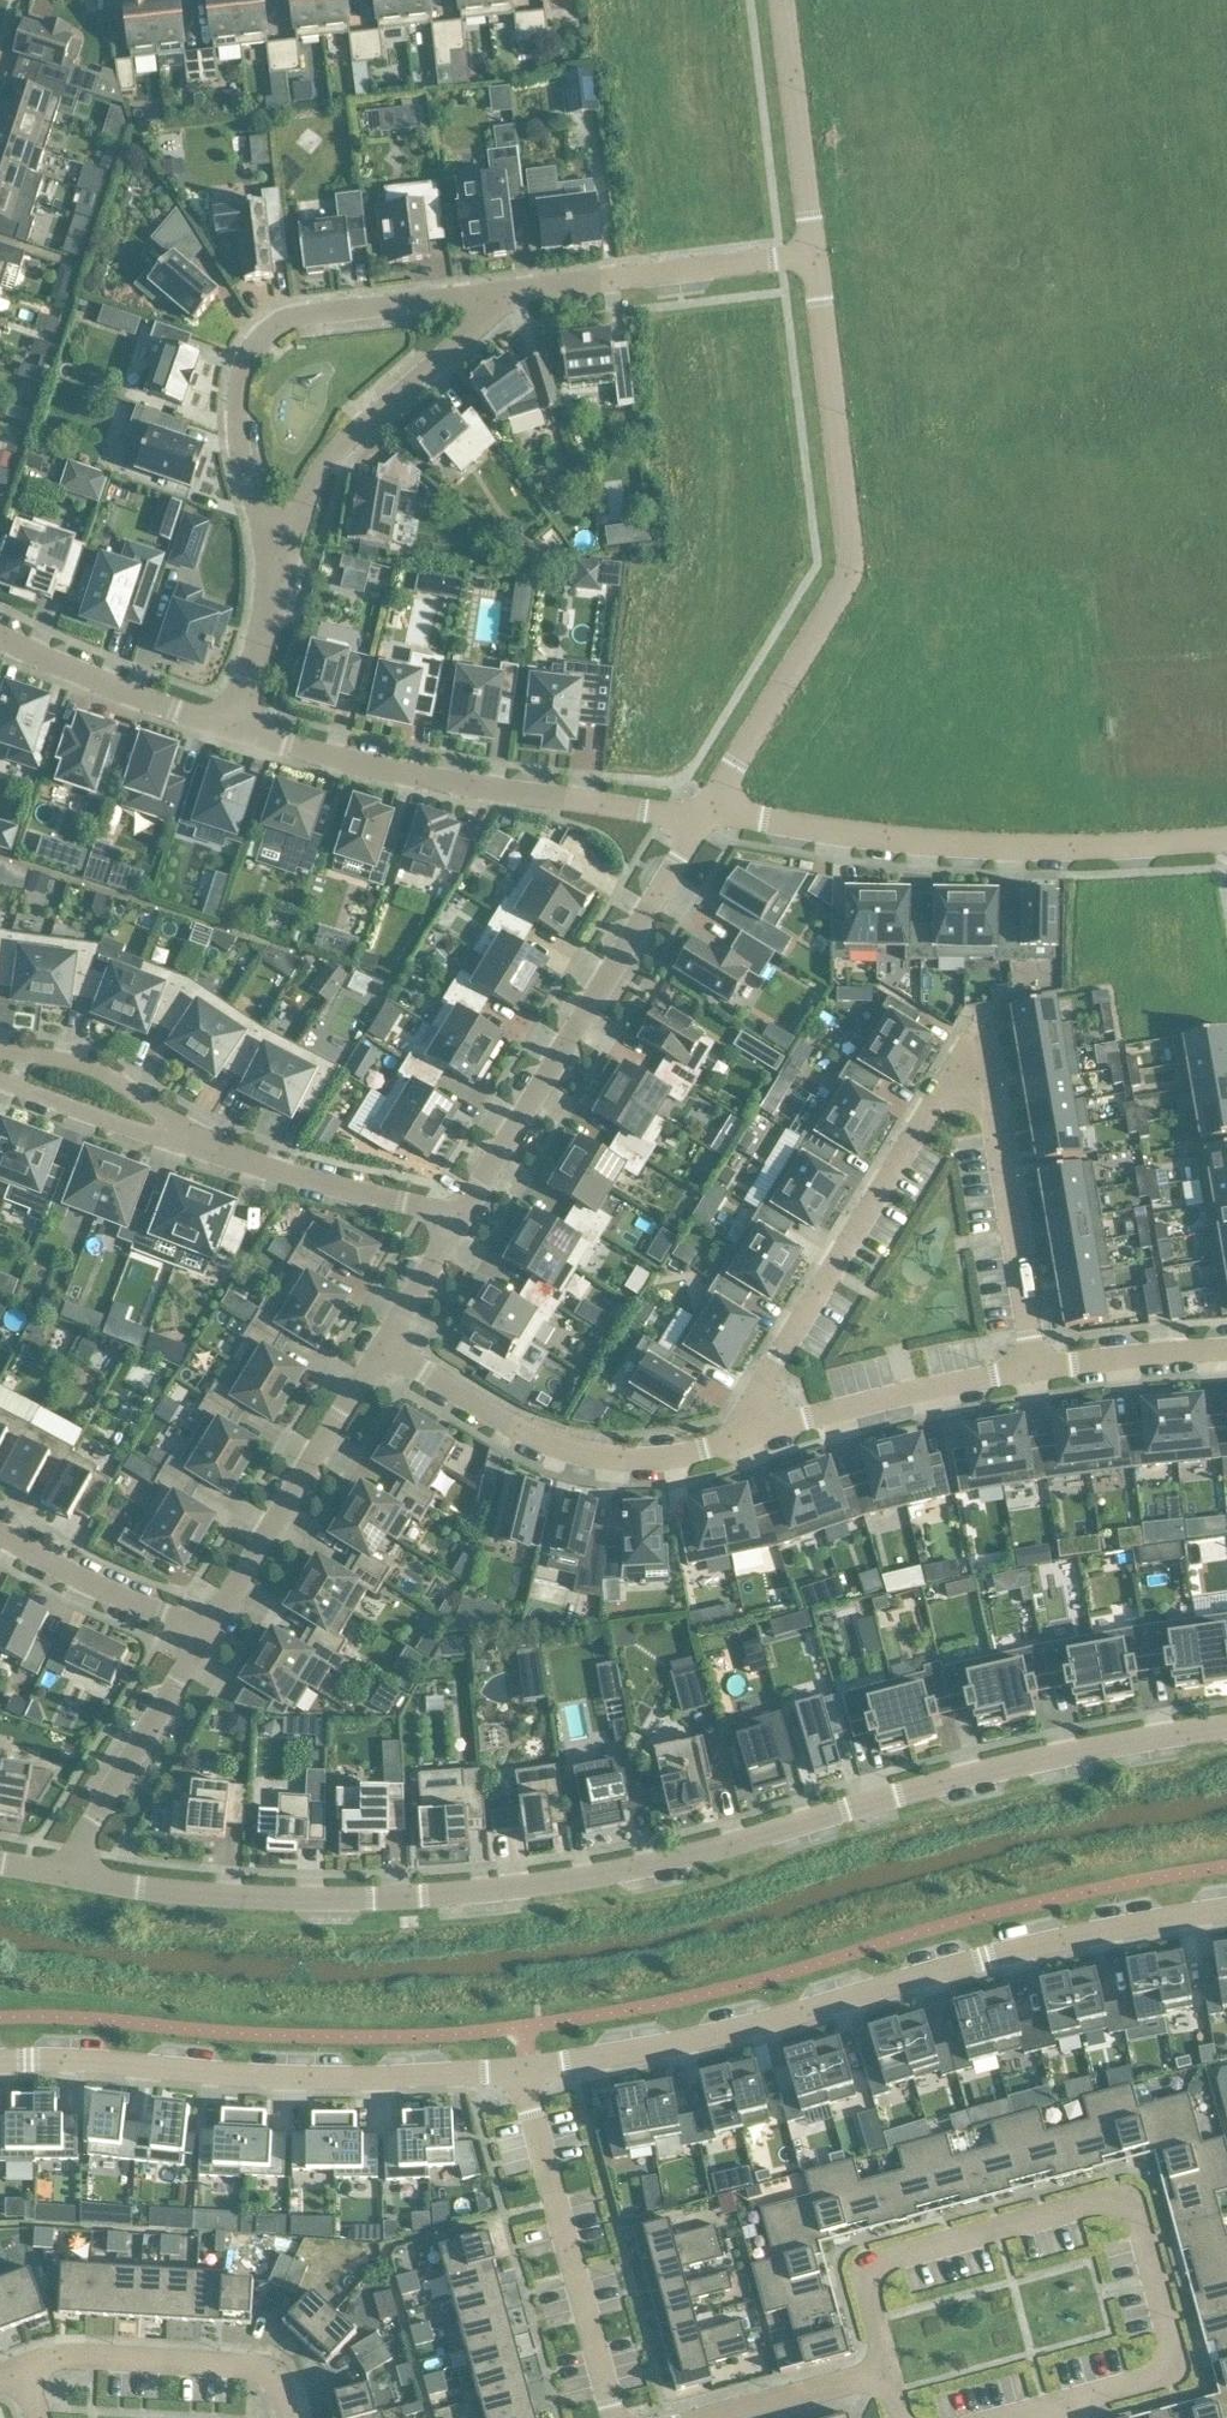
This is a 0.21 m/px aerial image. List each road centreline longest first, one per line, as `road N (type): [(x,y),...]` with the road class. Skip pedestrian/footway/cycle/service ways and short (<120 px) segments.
road 1 (residential): [(74,1877),(281,1900),(540,1886),(710,1853),(998,1769),(1226,1726)]
road 2 (residential): [(520,2069),(698,2037),(1023,1948),(1226,1909)]
road 3 (residential): [(1034,1369),(994,1122),(984,1101),(954,1093),(929,1115),(753,1401),(754,1435)]
road 4 (residential): [(1072,2402),(1180,2378),(1126,2201),(856,2270),(875,2379)]
road 5 (residential): [(705,815),(850,566),(814,255)]
road 6 (residential): [(705,815),(1012,846),(1226,841)]
road 7 (residential): [(0,2060),(291,2076),(520,2069)]
road 8 (residential): [(277,574),(238,435),(238,391),(256,345),(295,317),(518,290)]
road 9 (residential): [(234,728),(410,774),(705,815)]
road 10 (residential): [(461,1217),(705,815)]
road 11 (unknown): [(1226,634),(1150,213)]
road 12 (unknown): [(814,255),(1226,203)]
road 13 (residential): [(383,1346),(565,1448),(661,1460),(754,1435)]
road 14 (residential): [(277,574),(323,464),(518,290)]
road 15 (residential): [(614,2417),(520,2069)]
road 16 (residential): [(209,1633),(383,1346)]
road 17 (residential): [(289,1175),(188,1129),(98,1070),(0,1052)]
road 18 (residential): [(0,1081),(289,1175)]
road 19 (residential): [(518,290),(814,255)]
road 20 (residential): [(272,2417),(260,2373),(67,2360),(17,2375)]
road 21 (residential): [(754,1435),(1034,1369)]
road 22 (residential): [(74,1877),(87,1836),(209,1633)]
road 23 (residential): [(814,255),(783,0)]
road 24 (residential): [(0,636),(234,728)]
road 25 (residential): [(0,1533),(209,1633)]
road 26 (residential): [(1034,1369),(1226,1350)]
road 27 (residential): [(289,1175),(461,1217)]
road 28 (residential): [(234,728),(277,574)]
road 29 (residential): [(723,2417),(875,2379)]
road 30 (residential): [(383,1346),(461,1217)]

